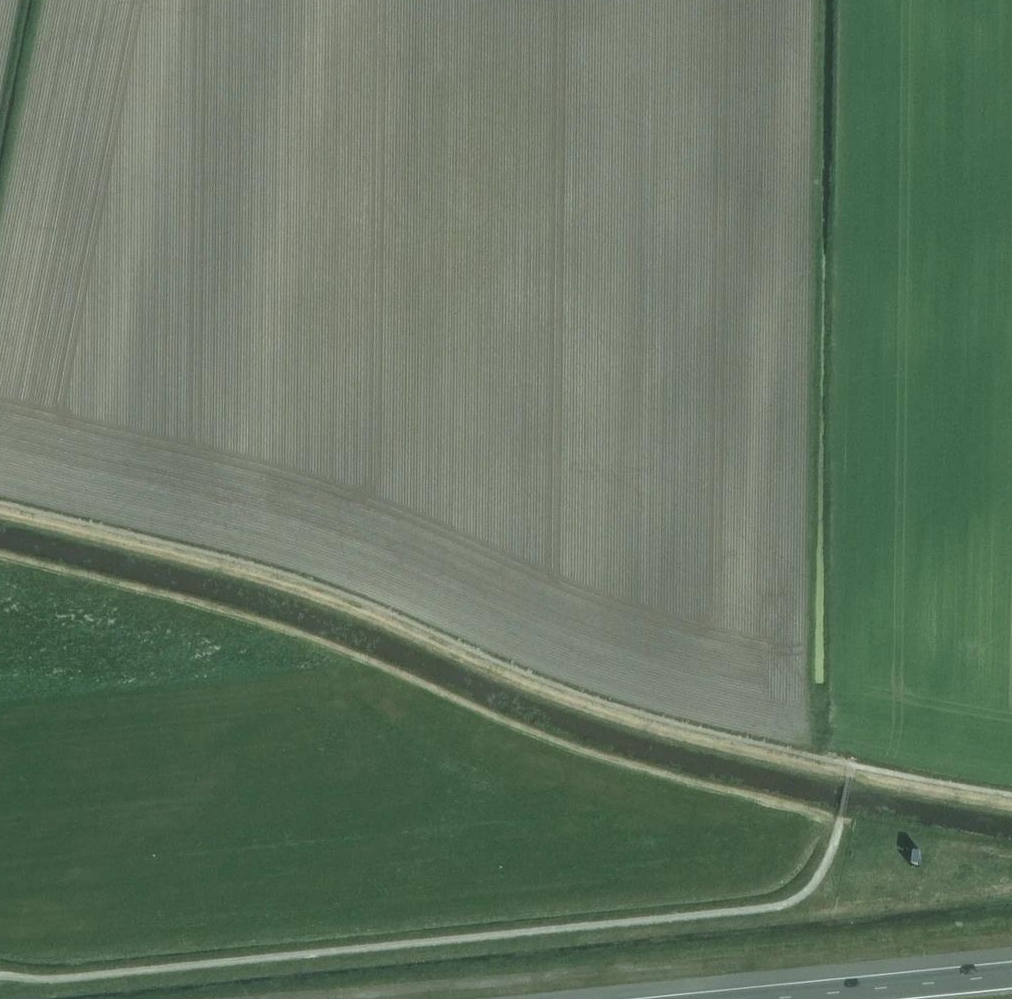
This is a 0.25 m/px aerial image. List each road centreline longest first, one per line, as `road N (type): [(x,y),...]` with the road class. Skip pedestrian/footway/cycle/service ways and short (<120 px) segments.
road 1 (motorway): [(1011,975),(769,998)]

